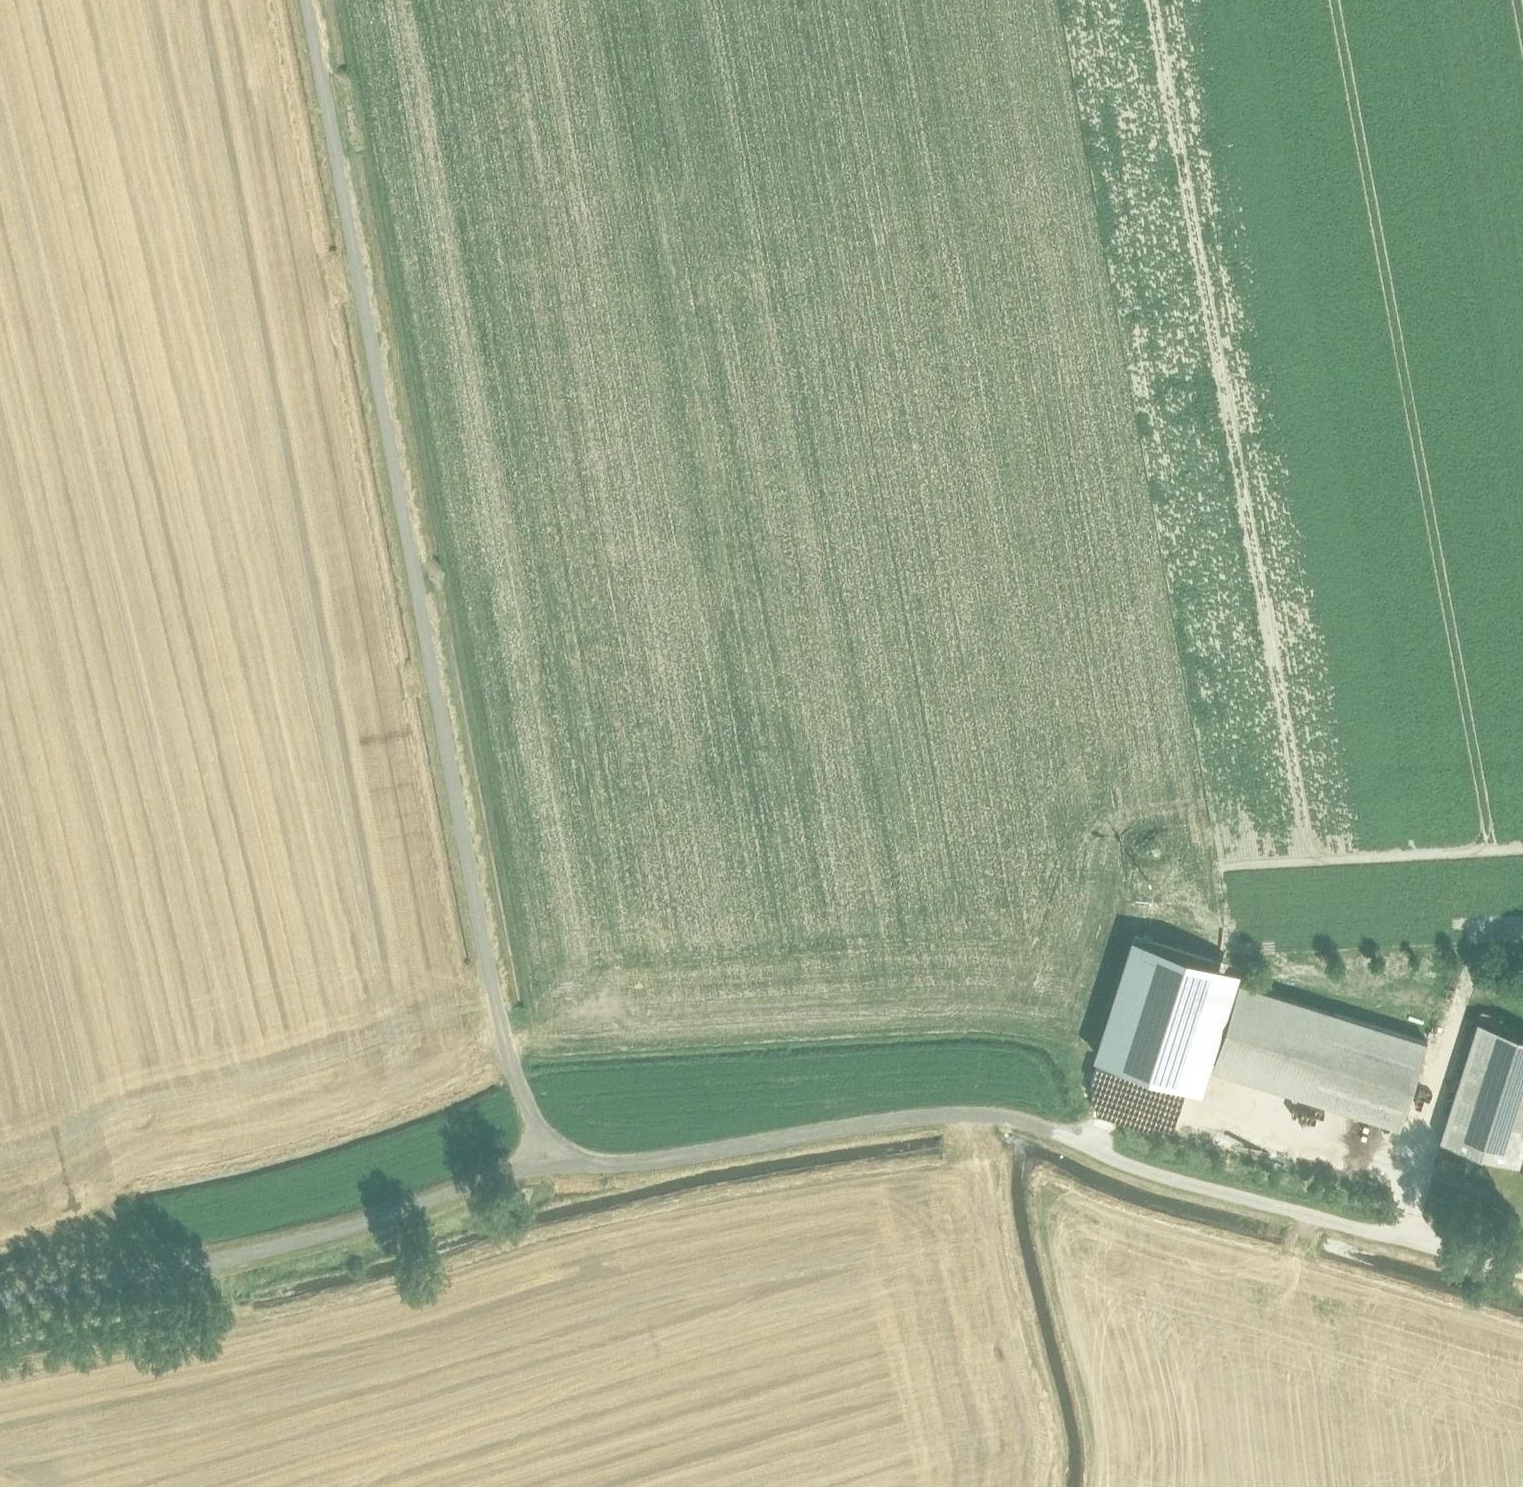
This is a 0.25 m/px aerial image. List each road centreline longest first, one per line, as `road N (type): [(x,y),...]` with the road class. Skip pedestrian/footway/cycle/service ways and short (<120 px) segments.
road 1 (track): [(586,1168),(552,1153),(529,1119),(499,1012),(312,0)]
road 2 (unclassified): [(1522,1269),(1151,1171),(1004,1116),(932,1116),(586,1168)]
road 3 (track): [(0,1310),(298,1244),(449,1199),(552,1153)]

